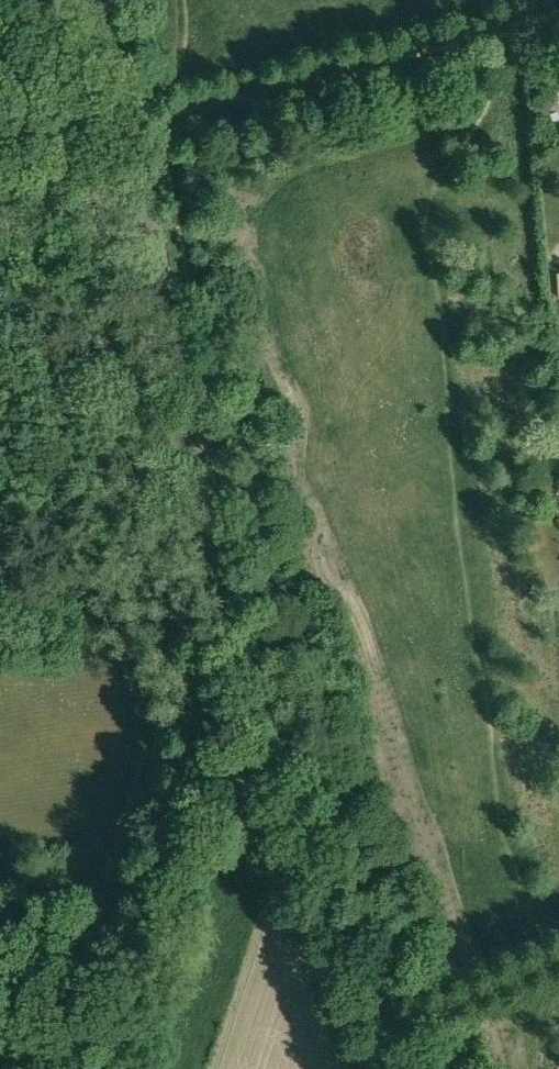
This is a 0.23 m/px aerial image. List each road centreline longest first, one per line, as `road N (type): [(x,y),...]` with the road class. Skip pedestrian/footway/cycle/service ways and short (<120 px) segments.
road 1 (unclassified): [(394,1068),(260,715),(98,0)]

